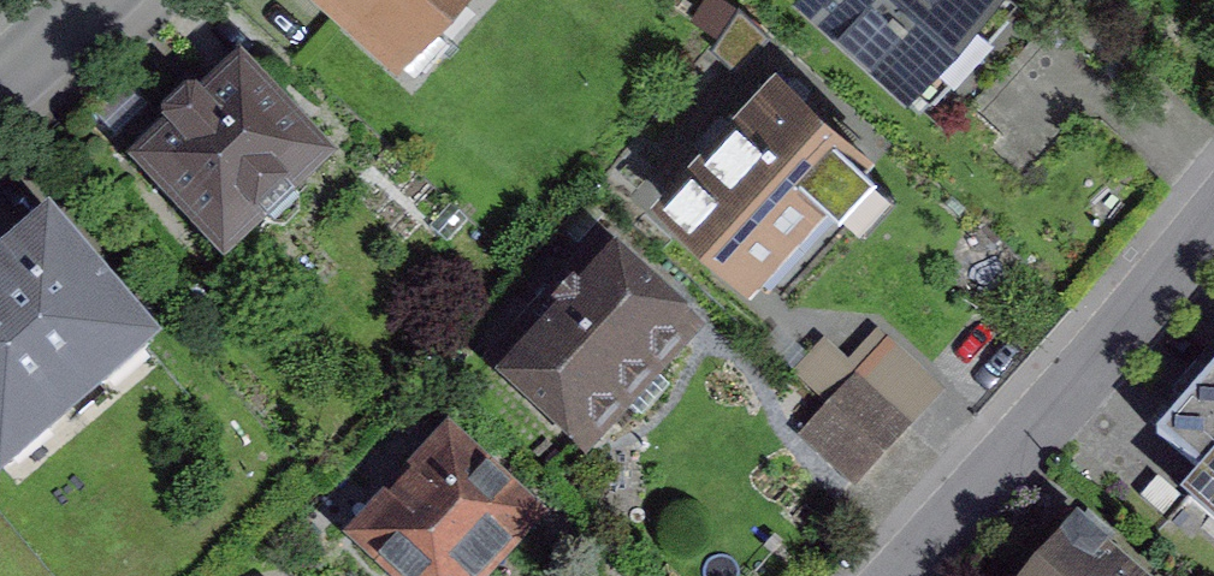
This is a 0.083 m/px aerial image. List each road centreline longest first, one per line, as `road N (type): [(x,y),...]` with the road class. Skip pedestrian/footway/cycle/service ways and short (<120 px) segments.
road 1 (residential): [(909,575),(1213,215)]
road 2 (tertiary): [(95,0),(0,87)]

